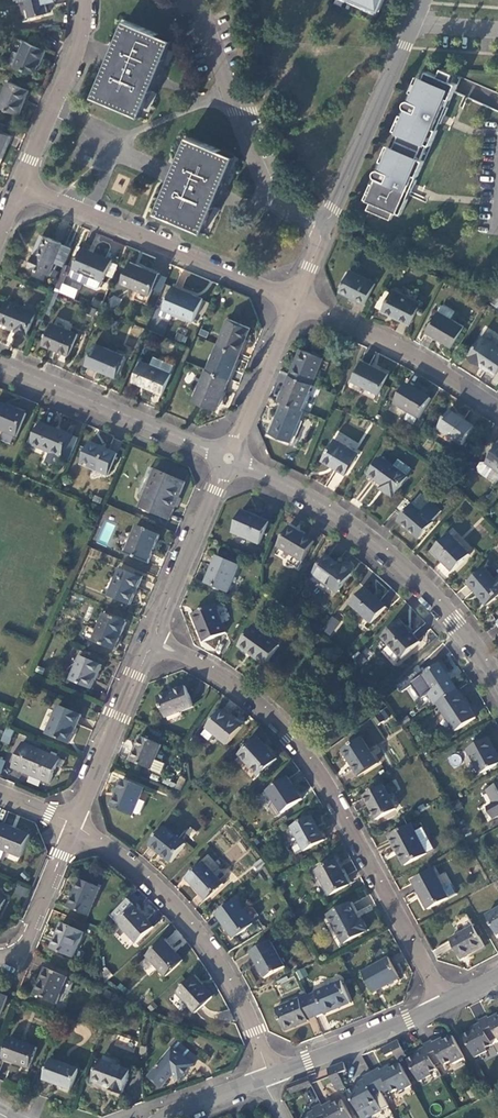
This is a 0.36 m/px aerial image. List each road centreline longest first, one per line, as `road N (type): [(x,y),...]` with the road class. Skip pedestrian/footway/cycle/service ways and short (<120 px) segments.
road 1 (residential): [(153,640),(212,666),(292,736),(338,799),(443,1003)]
road 2 (residential): [(229,458),(376,540),(497,672)]
road 3 (residential): [(76,826),(182,910),(226,969),(256,1036),(264,1080)]
road 4 (residential): [(21,182),(296,299)]
road 5 (residential): [(326,229),(271,193),(200,0)]
road 6 (residential): [(0,363),(229,458)]
road 7 (residential): [(296,299),(432,363),(497,411)]
road 8 (residential): [(326,229),(413,26)]
road 9 (residential): [(76,826),(153,640)]
road 10 (residential): [(153,640),(229,458)]
road 11 (unclassified): [(443,1003),(264,1080)]
road 12 (residential): [(21,182),(67,69),(81,0)]
road 13 (residential): [(229,458),(296,299)]
road 14 (residential): [(0,955),(26,944),(76,826)]

